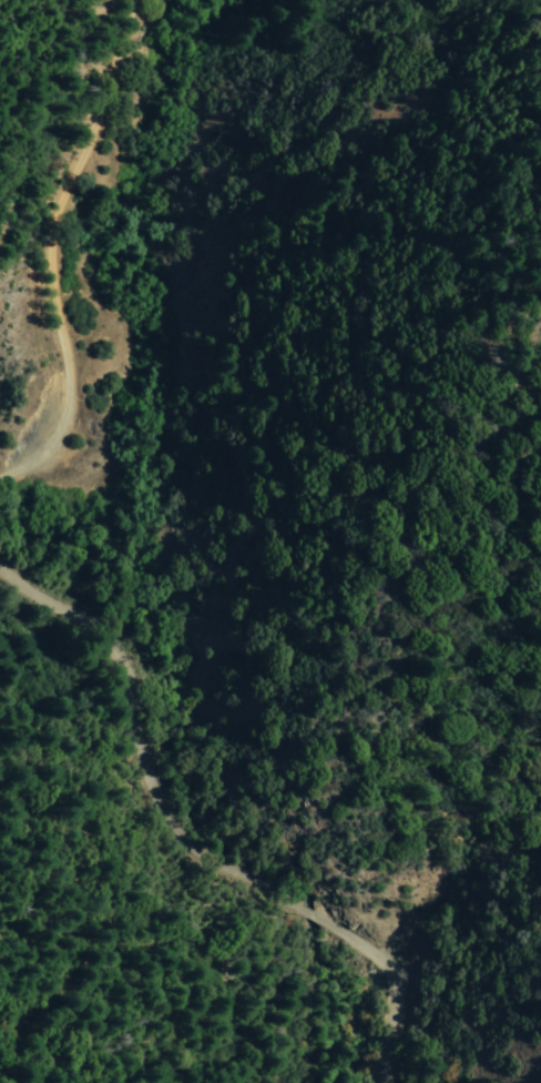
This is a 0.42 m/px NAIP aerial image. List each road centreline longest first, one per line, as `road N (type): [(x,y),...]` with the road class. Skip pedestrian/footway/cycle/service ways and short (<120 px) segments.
road 1 (residential): [(0,569),(105,634),(160,807),(175,830),(300,911)]
road 2 (residential): [(315,920),(397,979),(387,1082)]

